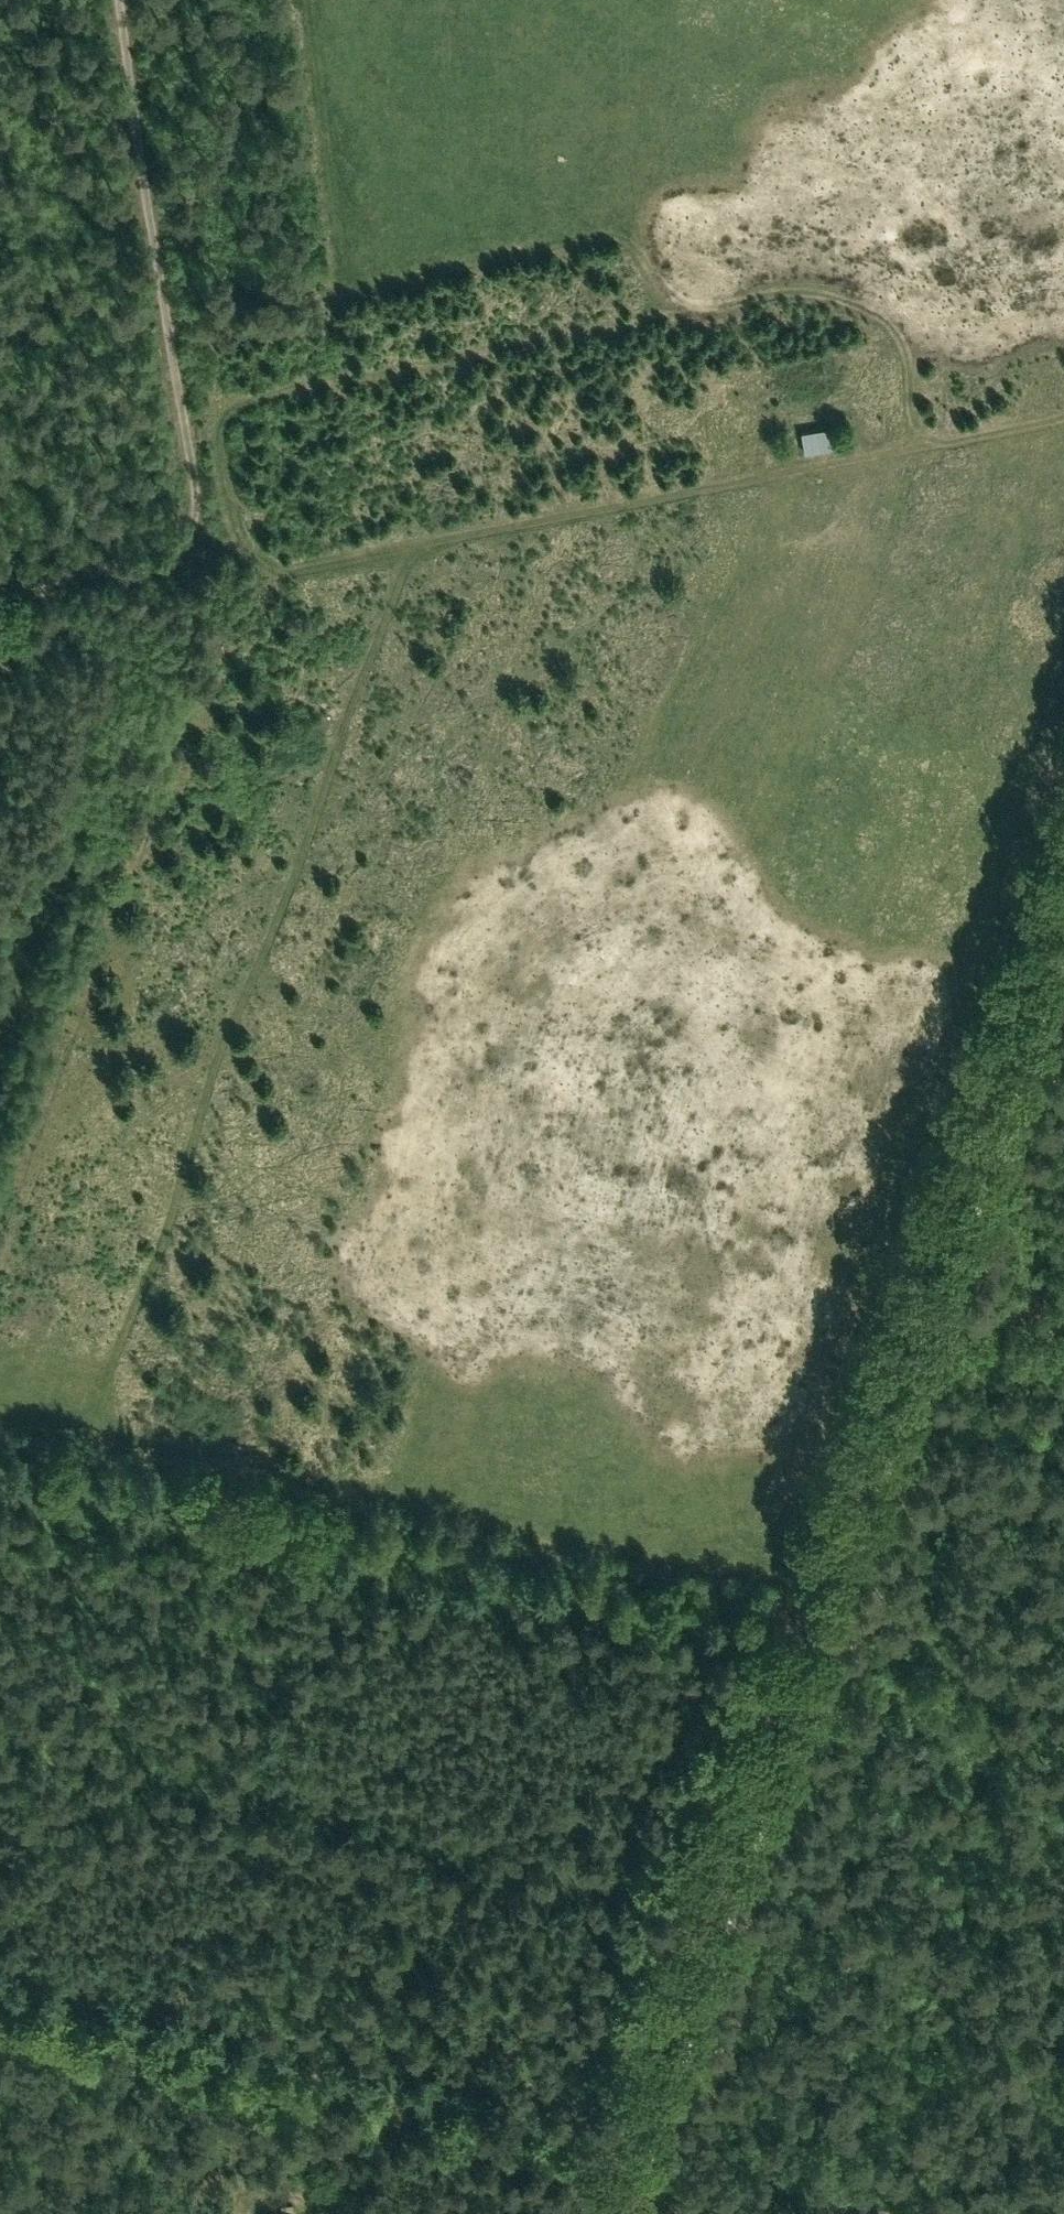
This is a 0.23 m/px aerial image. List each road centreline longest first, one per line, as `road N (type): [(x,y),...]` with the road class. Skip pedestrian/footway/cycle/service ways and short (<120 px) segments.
road 1 (track): [(811,1613),(0,1437)]
road 2 (track): [(811,1613),(1063,867)]
road 3 (track): [(123,0),(199,531),(185,555),(0,593)]
road 4 (track): [(580,2213),(811,1613)]
road 5 (track): [(1063,417),(815,465)]

